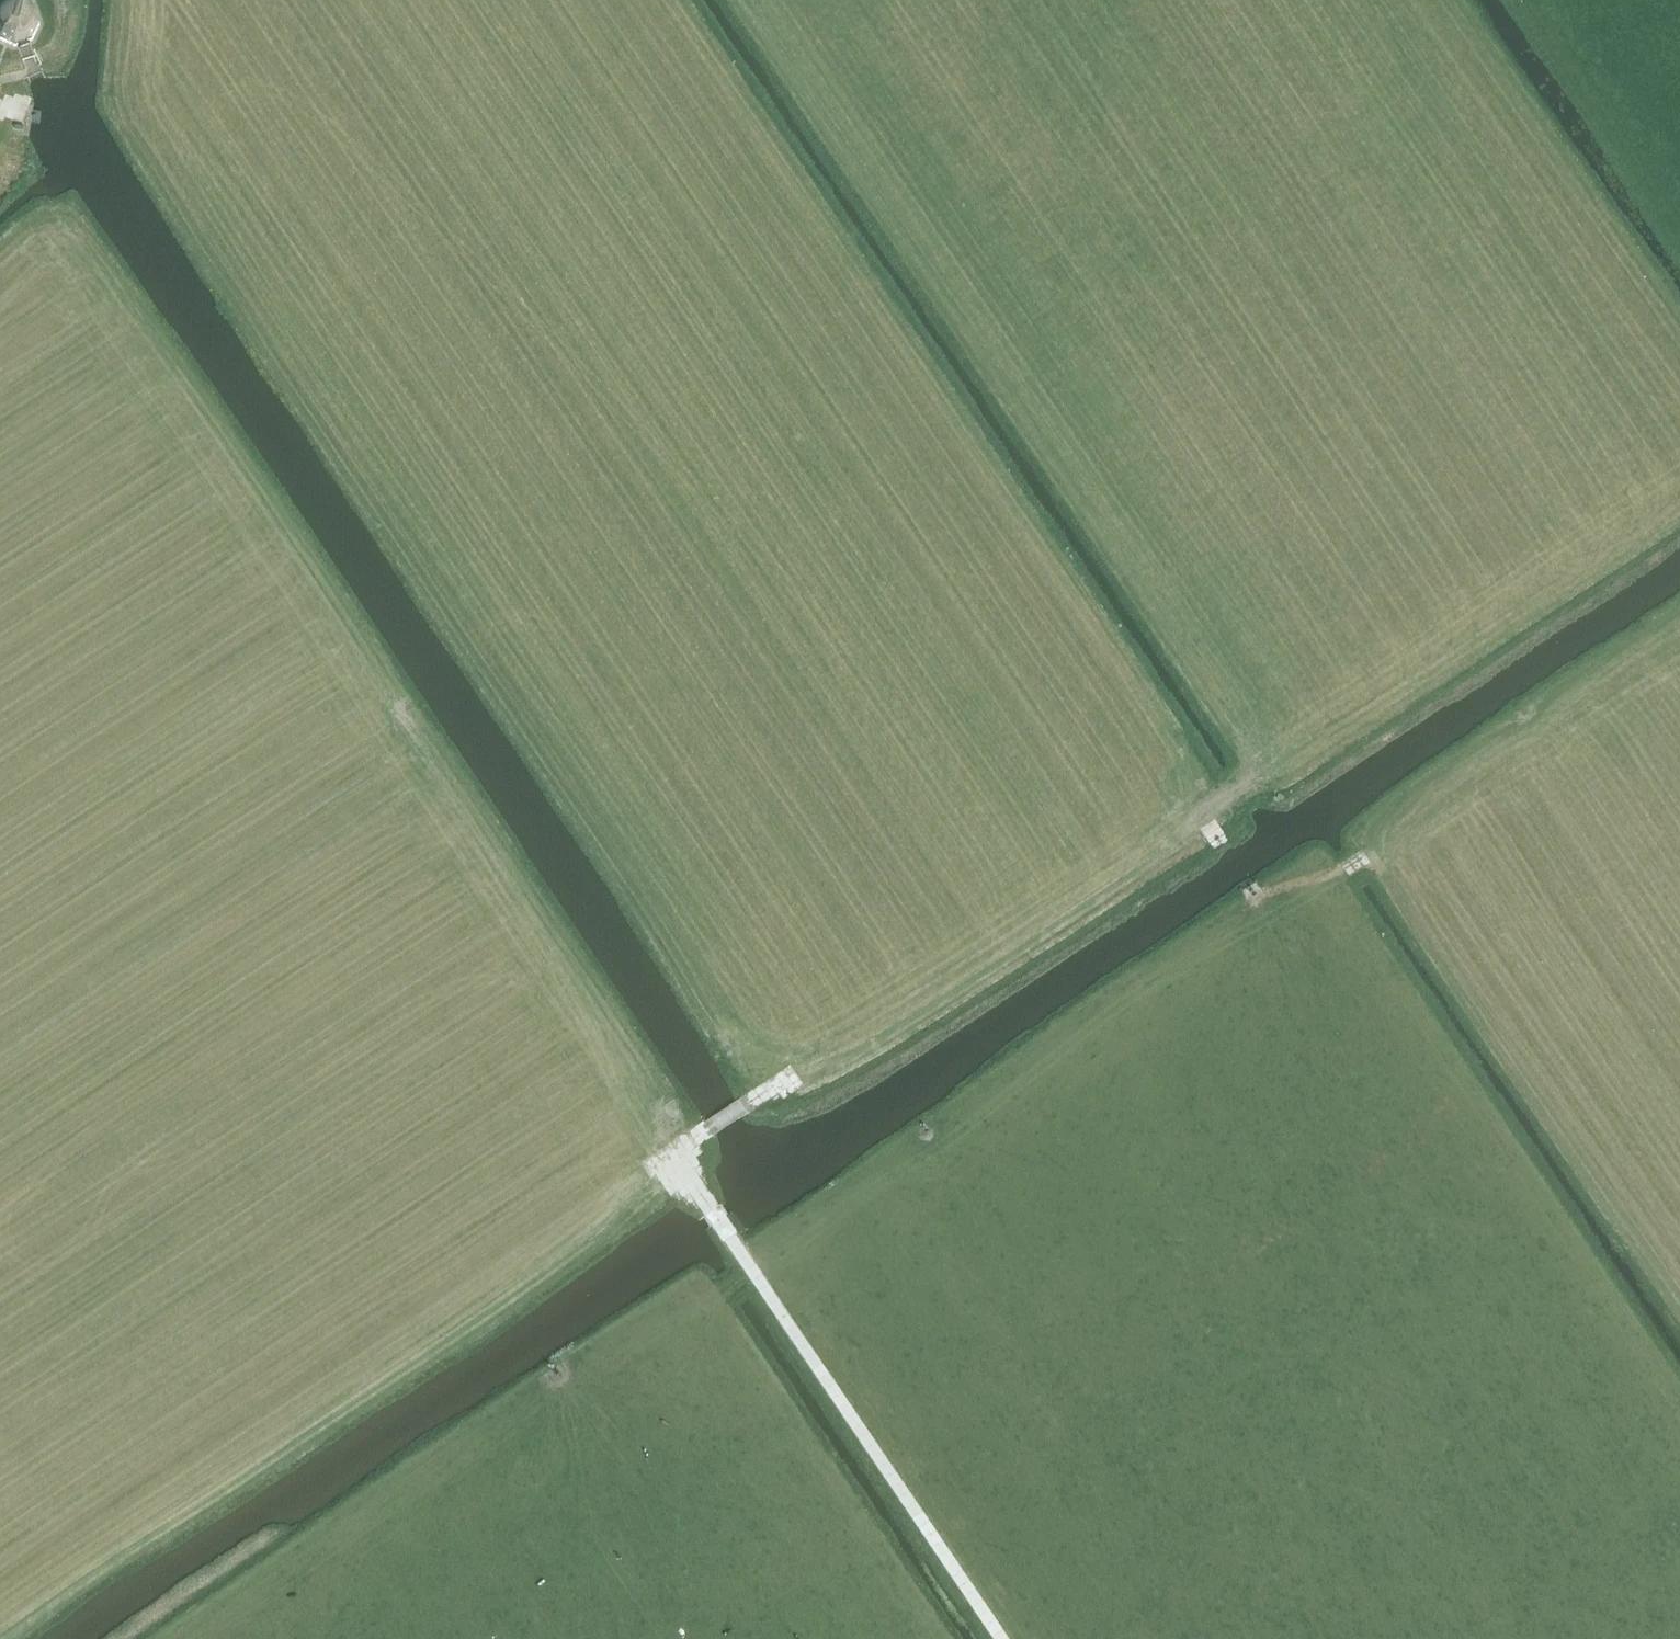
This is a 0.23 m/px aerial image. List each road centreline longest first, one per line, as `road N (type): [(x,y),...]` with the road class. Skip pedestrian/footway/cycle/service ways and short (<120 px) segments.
road 1 (track): [(1002,1638),(674,1154),(750,1104)]

